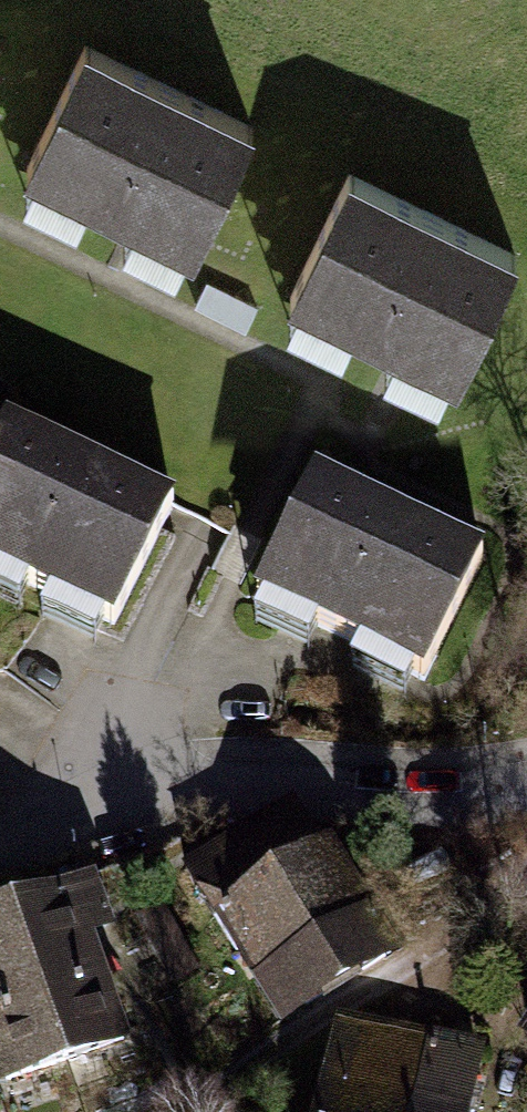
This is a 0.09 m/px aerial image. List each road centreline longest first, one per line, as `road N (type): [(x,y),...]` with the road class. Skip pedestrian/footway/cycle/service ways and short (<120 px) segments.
road 1 (residential): [(0,854),(116,812),(215,789),(413,798),(526,787)]

